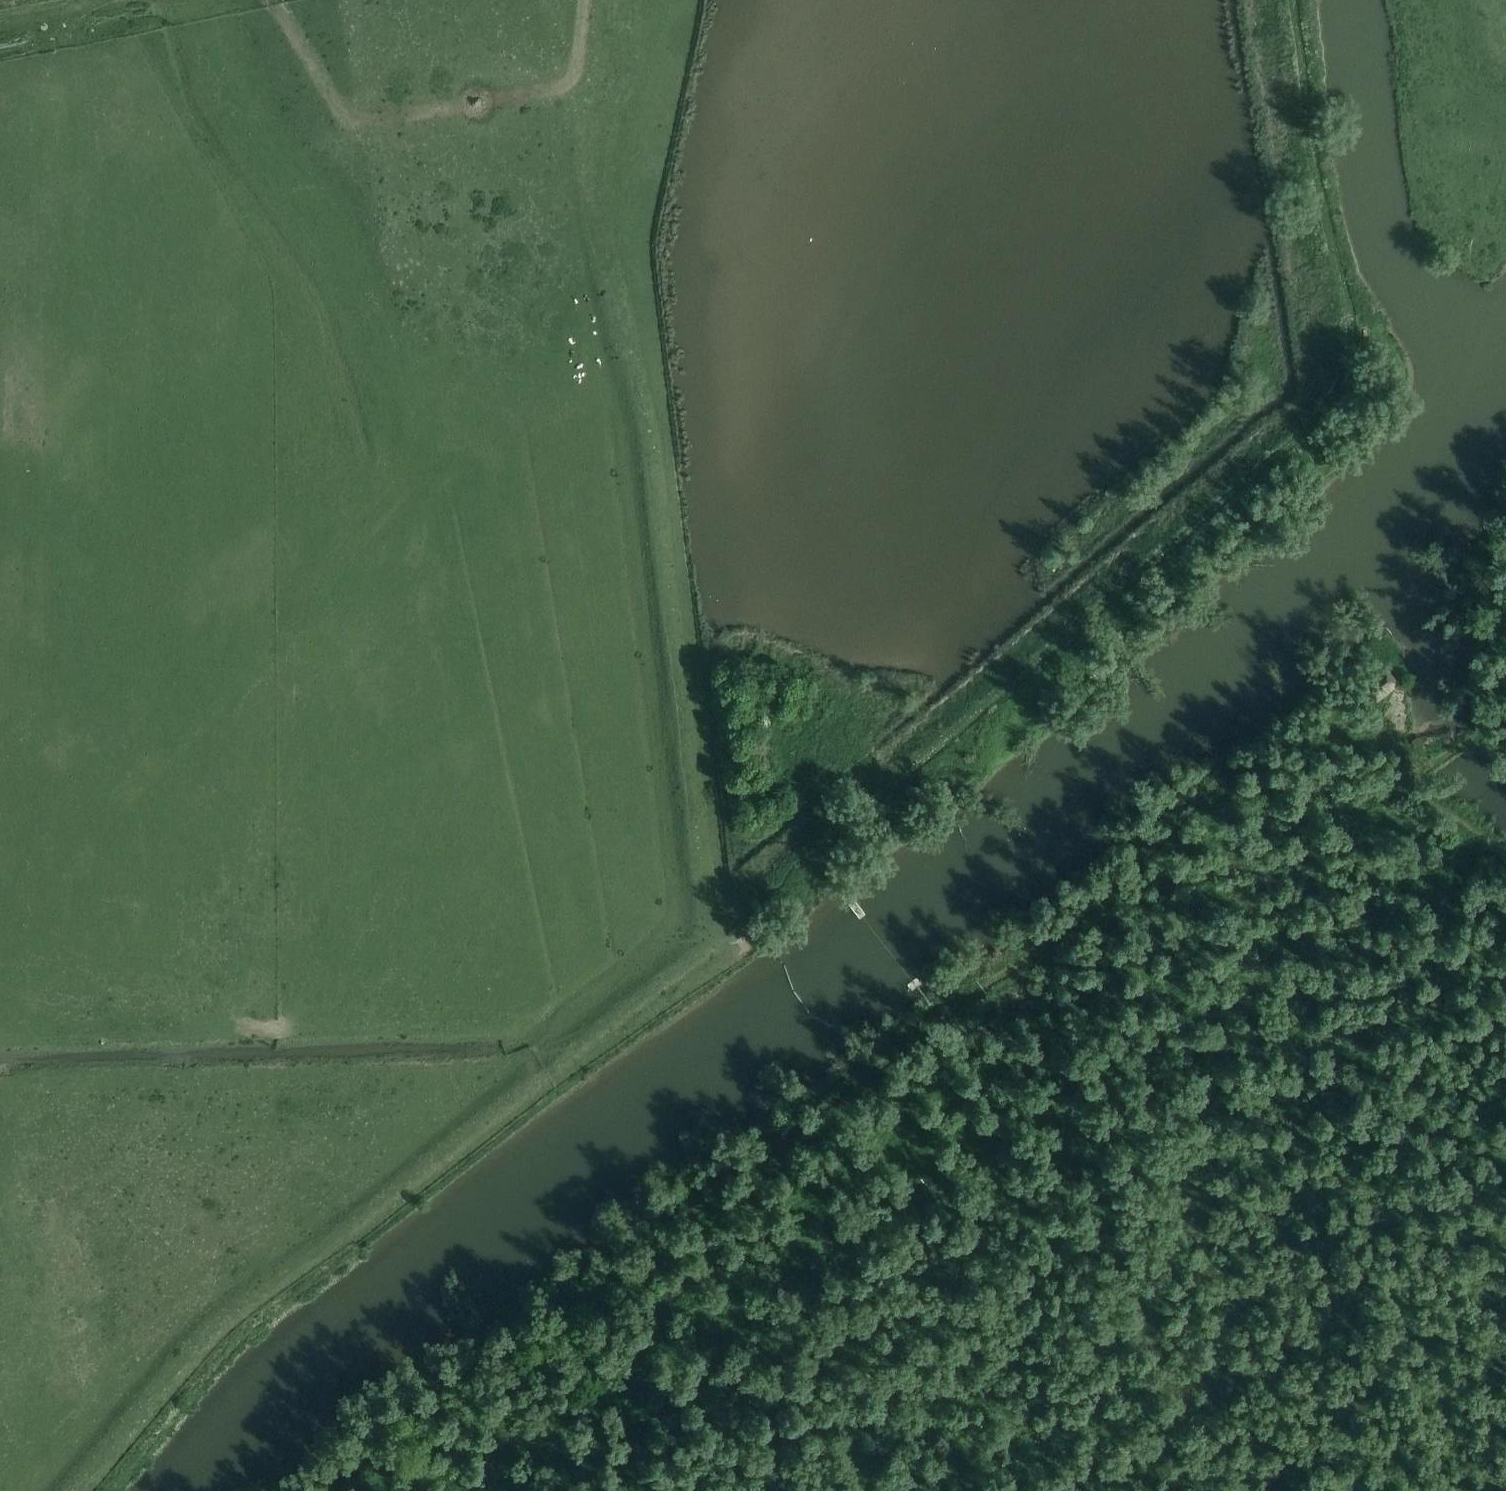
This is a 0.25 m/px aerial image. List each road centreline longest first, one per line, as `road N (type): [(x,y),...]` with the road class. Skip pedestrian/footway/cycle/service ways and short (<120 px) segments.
road 1 (track): [(858,818),(1339,395),(1353,334),(1317,168),(1293,0)]
road 2 (track): [(273,0),(347,111),(384,122),(556,90),(580,76),(589,0)]

